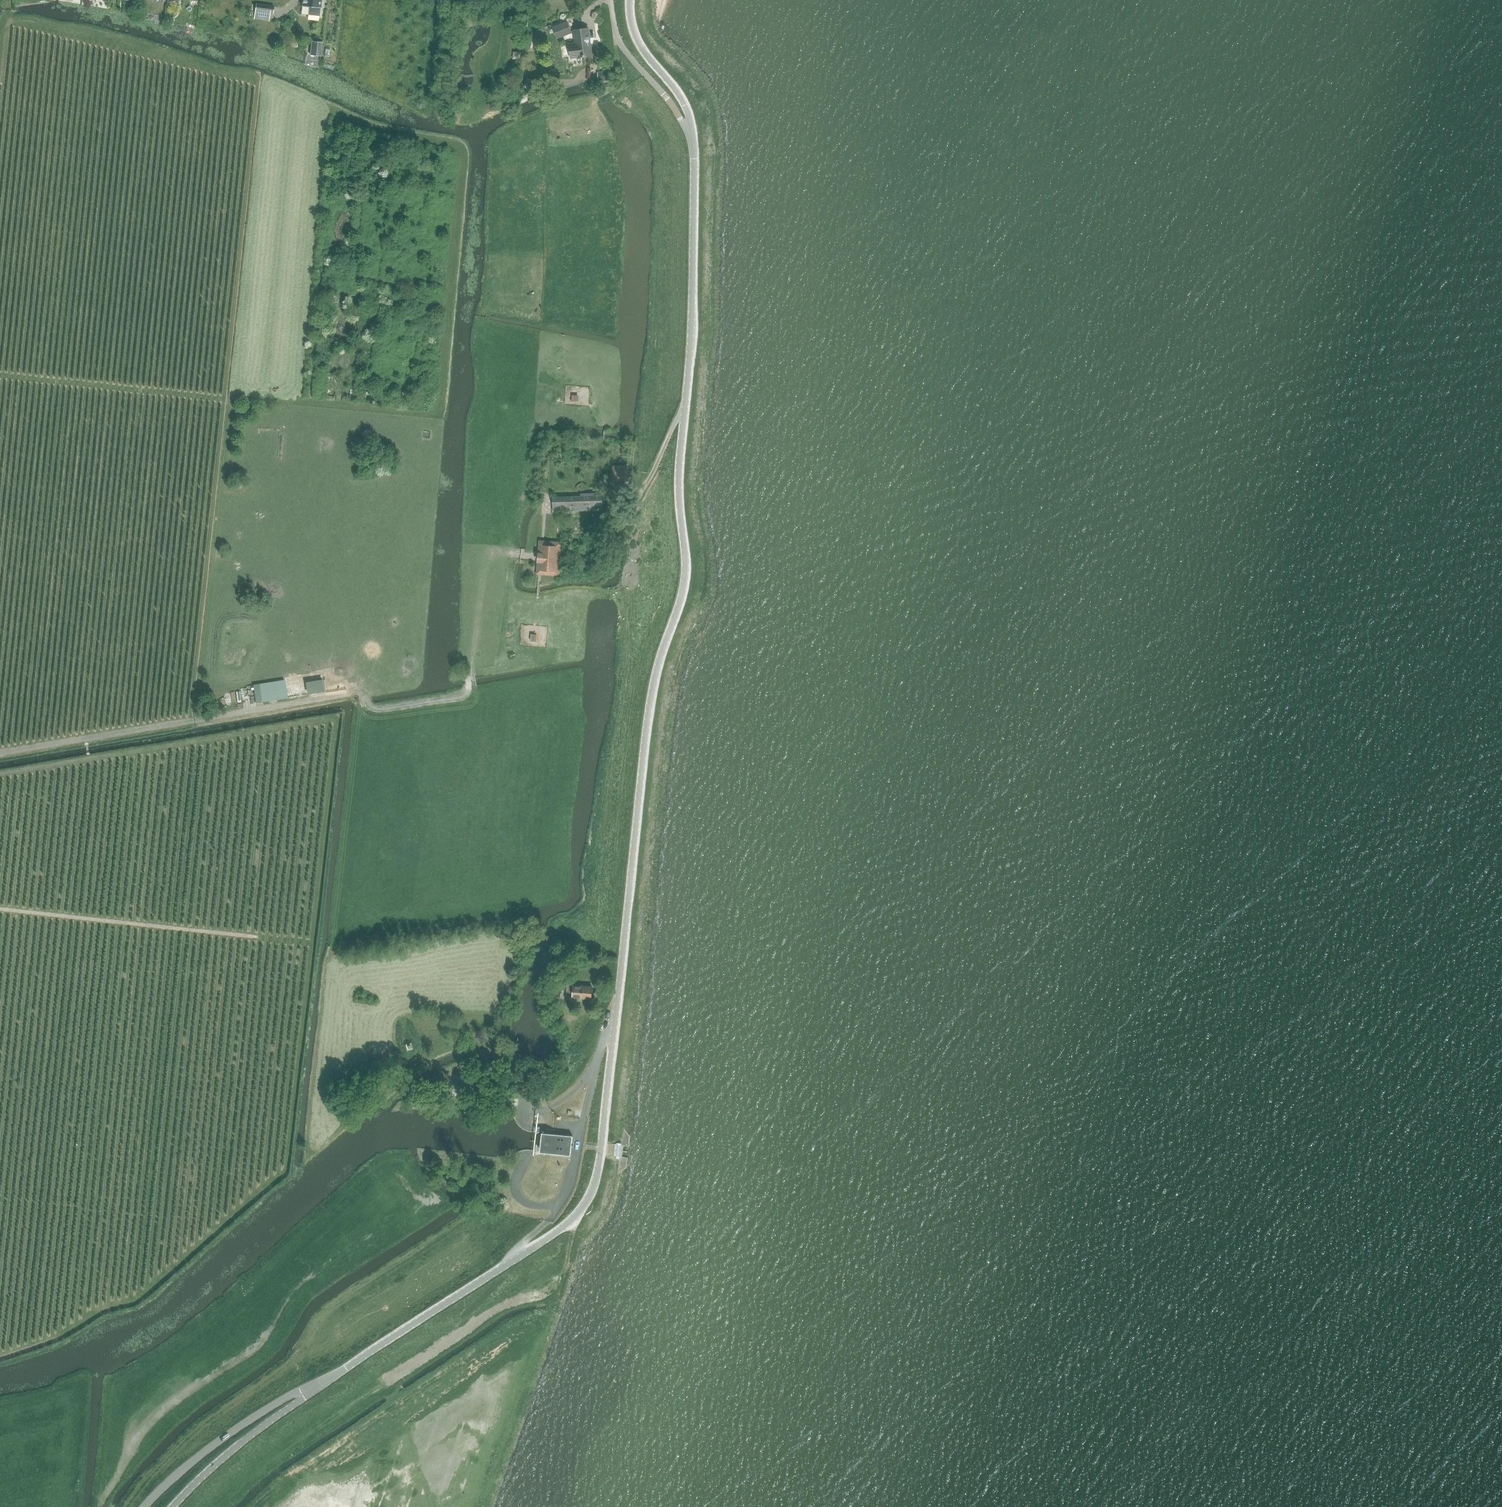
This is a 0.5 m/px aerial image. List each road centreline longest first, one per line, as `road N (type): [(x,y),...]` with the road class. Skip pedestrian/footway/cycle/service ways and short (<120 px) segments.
road 1 (tertiary): [(327,1381),(562,1227),(597,1178),(649,707),(685,576),(678,472),(691,348),(694,146)]
road 2 (tertiary): [(327,1381),(249,1421),(145,1506)]
road 3 (tertiary): [(172,1506),(249,1436),(327,1381)]
road 4 (tertiary): [(694,146),(668,98),(621,45),(612,0)]
road 5 (tertiary): [(694,146),(684,102),(636,35),(631,0)]

